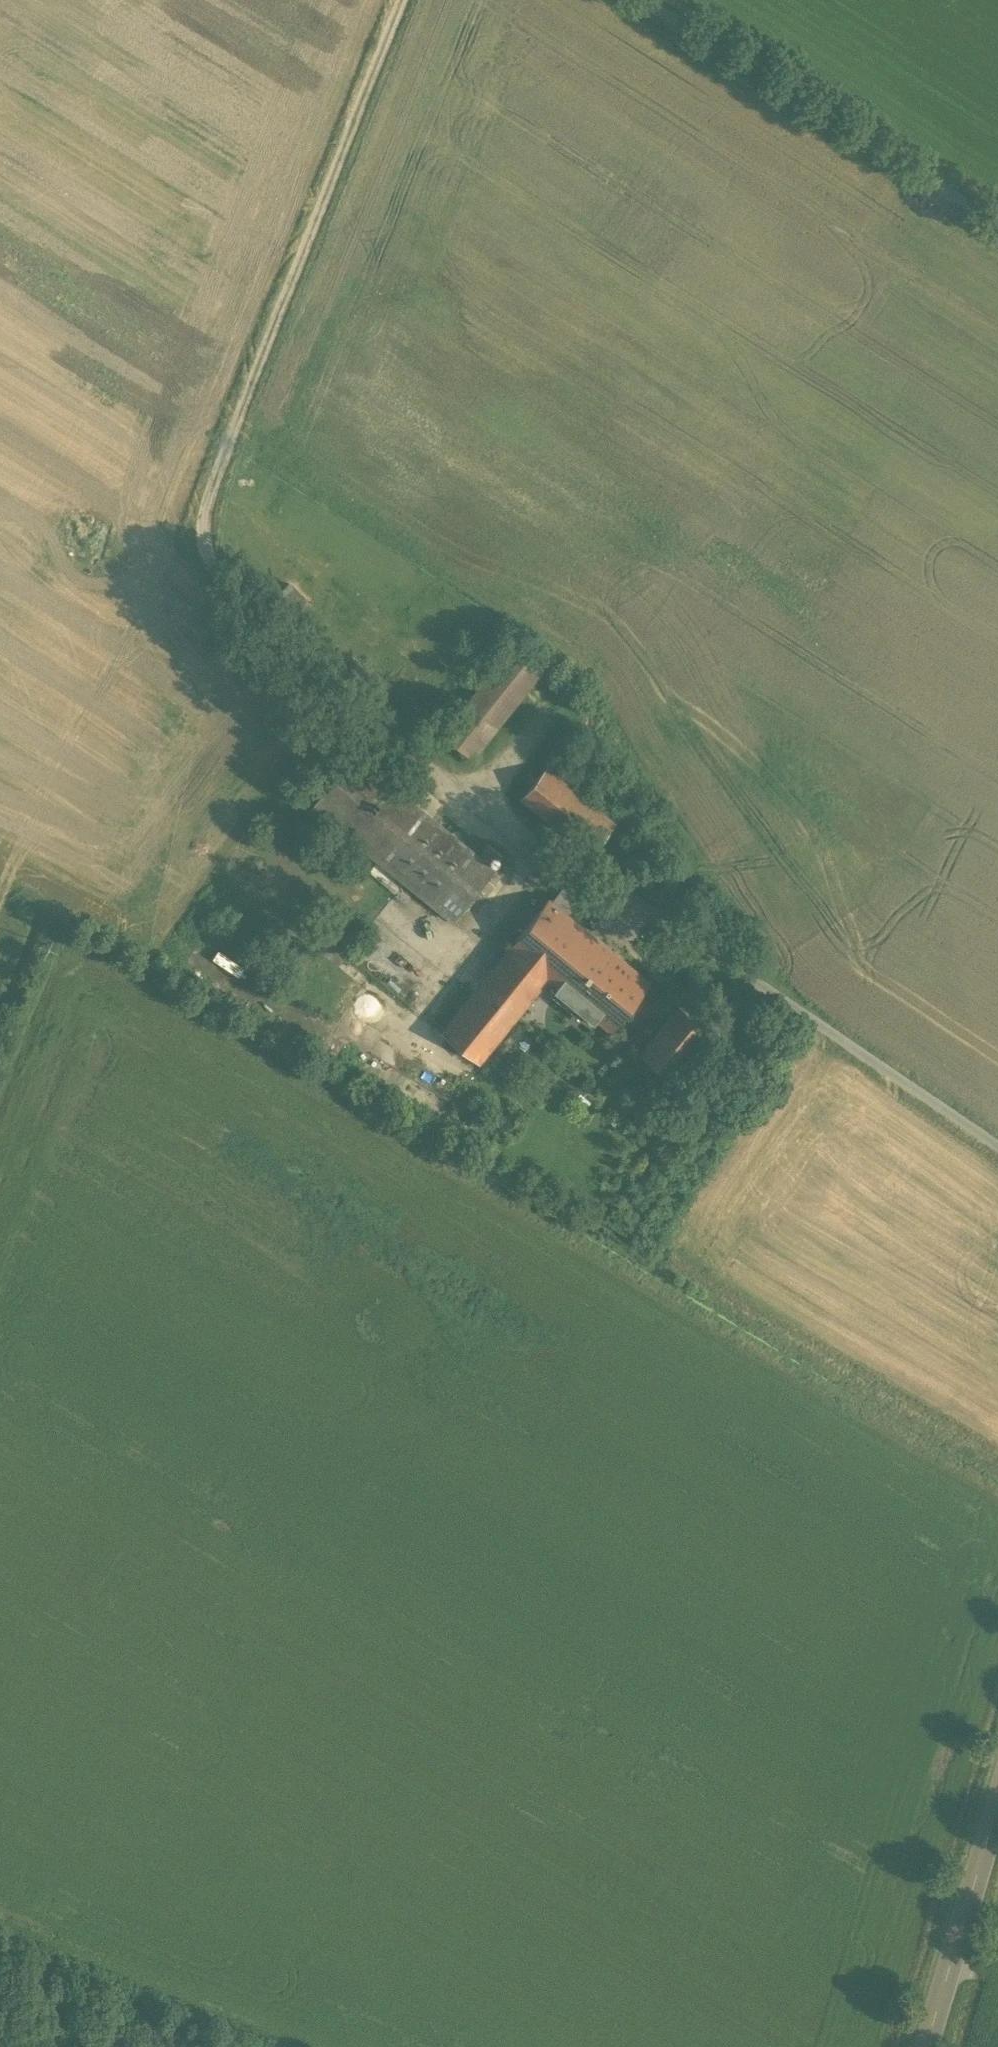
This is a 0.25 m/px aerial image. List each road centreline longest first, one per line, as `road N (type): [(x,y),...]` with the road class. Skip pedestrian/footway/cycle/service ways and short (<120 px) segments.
road 1 (unclassified): [(642,0),(997,223)]
road 2 (tertiary): [(925,2046),(997,1800)]

